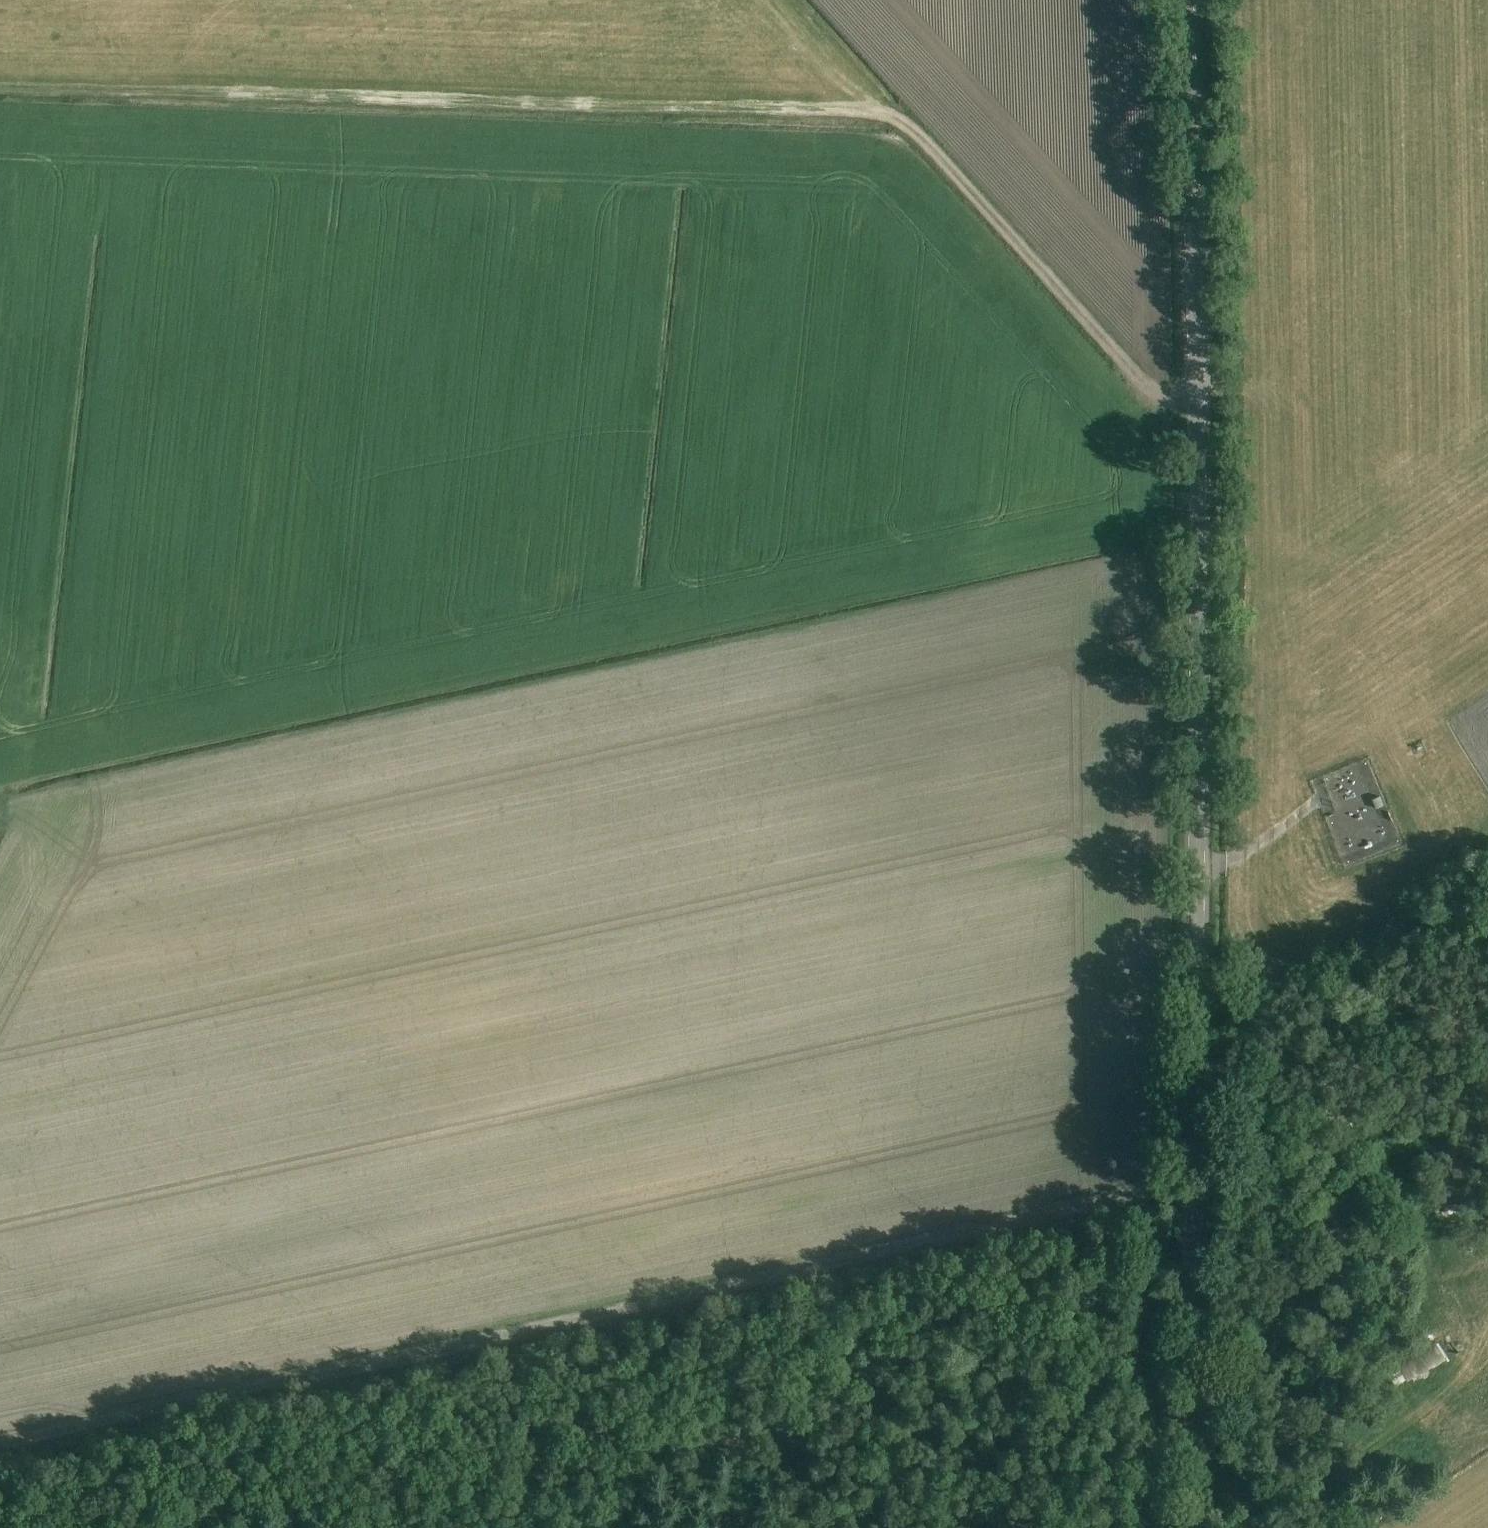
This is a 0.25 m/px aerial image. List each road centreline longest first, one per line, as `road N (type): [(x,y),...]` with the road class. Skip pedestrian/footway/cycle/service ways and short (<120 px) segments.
road 1 (tertiary): [(1198,1527),(1205,442),(1194,0)]
road 2 (track): [(1204,411),(1153,399),(893,122),(104,92)]

